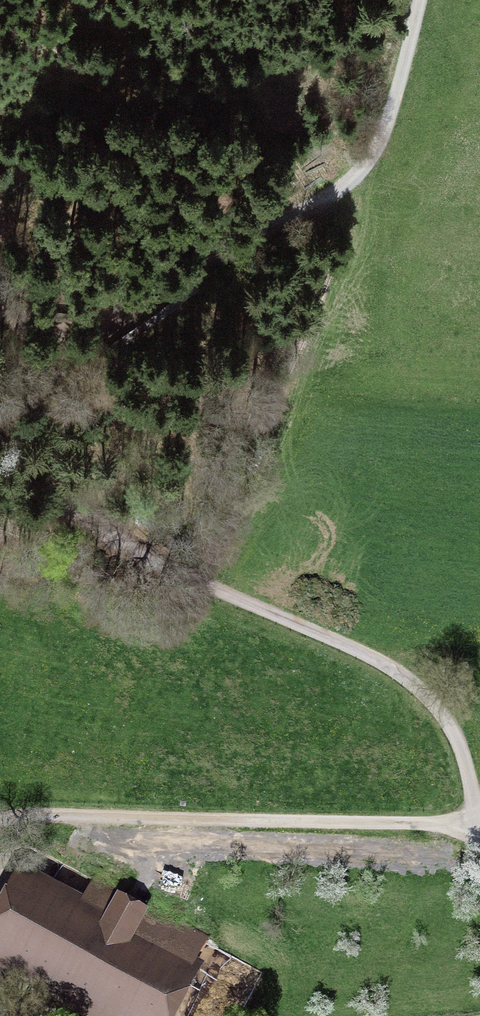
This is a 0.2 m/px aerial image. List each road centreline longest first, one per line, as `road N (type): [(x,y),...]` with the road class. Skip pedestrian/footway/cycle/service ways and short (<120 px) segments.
road 1 (track): [(476,814),(452,730),(410,681),(363,653),(135,556),(76,514),(45,460),(0,312)]
road 2 (track): [(45,460),(68,381),(126,307),(357,177),(383,137),(418,0)]
road 3 (track): [(476,814),(431,824),(0,818)]

